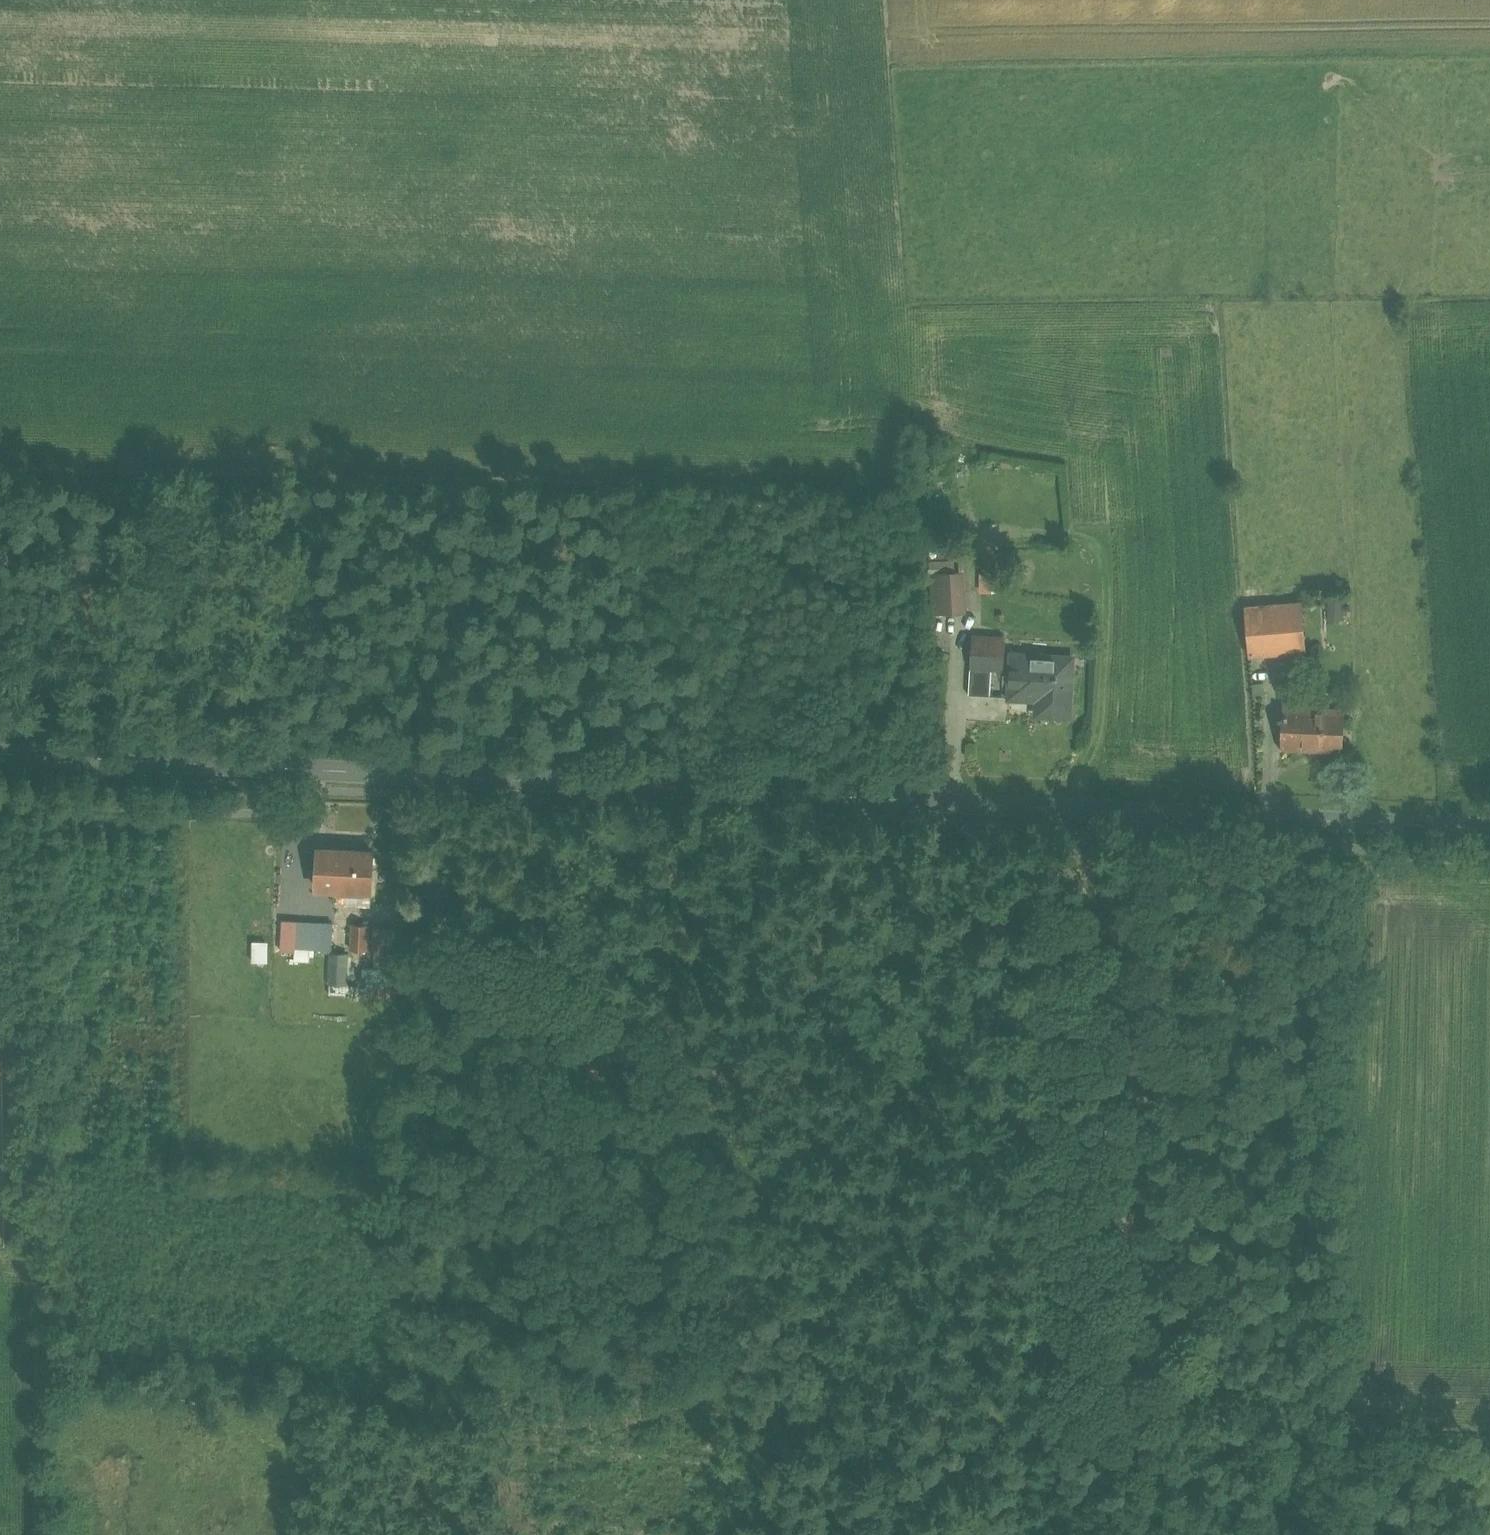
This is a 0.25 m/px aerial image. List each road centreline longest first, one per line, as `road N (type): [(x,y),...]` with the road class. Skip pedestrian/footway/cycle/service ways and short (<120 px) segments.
road 1 (secondary): [(1489,827),(0,748)]

